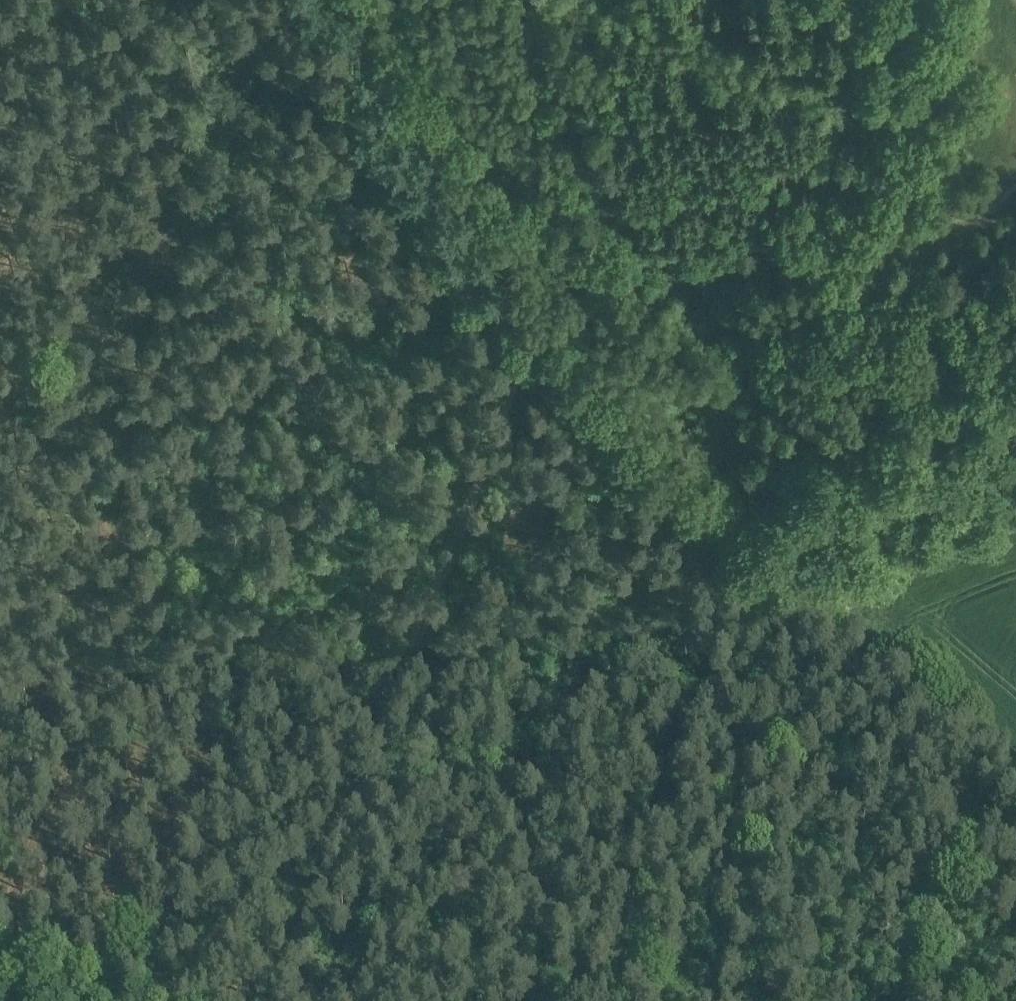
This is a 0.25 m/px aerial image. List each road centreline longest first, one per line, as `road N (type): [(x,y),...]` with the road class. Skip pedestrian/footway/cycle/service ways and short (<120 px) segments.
road 1 (track): [(675,284),(844,229),(963,210),(1015,166)]
road 2 (track): [(1015,504),(770,593)]

